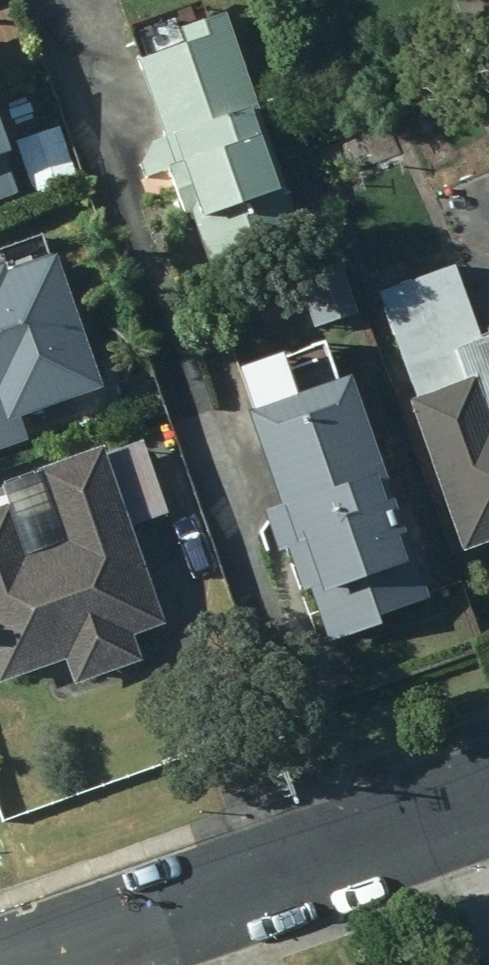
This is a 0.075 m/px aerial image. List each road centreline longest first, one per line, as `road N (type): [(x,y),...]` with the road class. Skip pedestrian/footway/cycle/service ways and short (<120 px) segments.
road 1 (residential): [(488,803),(38,964)]

